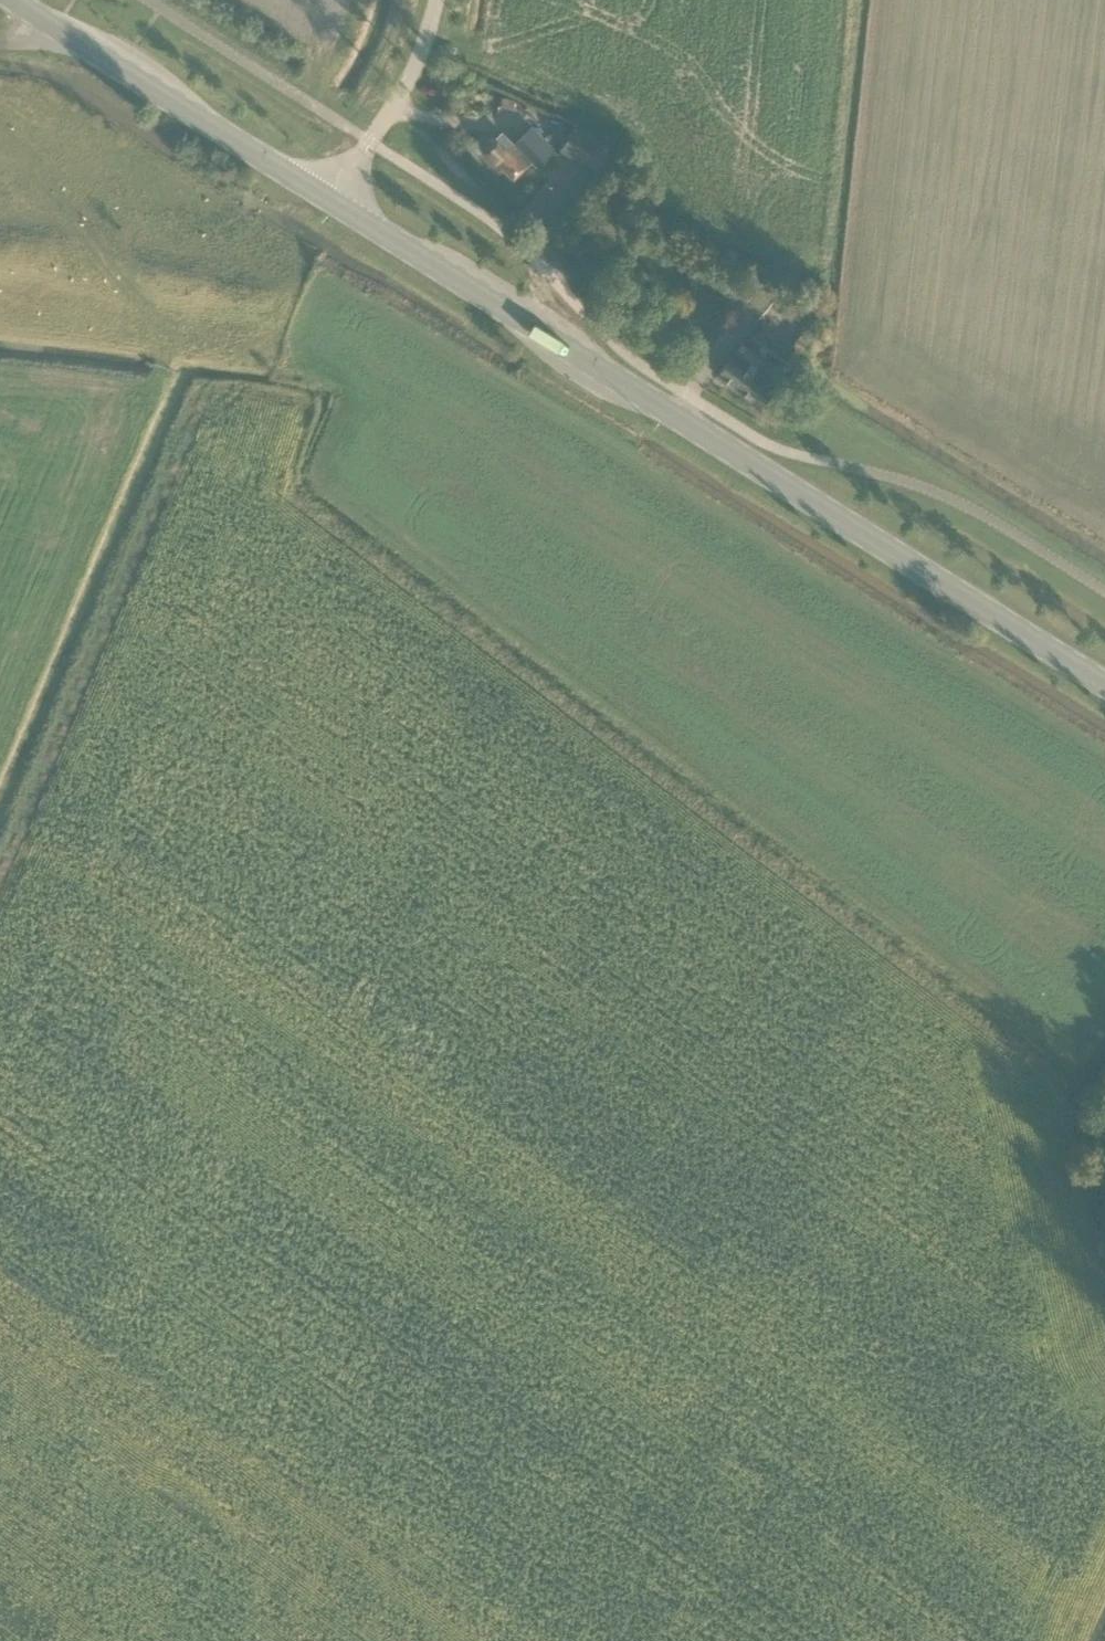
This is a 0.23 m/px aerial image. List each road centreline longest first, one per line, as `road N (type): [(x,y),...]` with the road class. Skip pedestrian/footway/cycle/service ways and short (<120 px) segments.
road 1 (primary): [(1104,684),(333,197)]
road 2 (primary): [(333,197),(20,0)]
road 3 (unclassified): [(333,197),(399,95),(437,0)]

